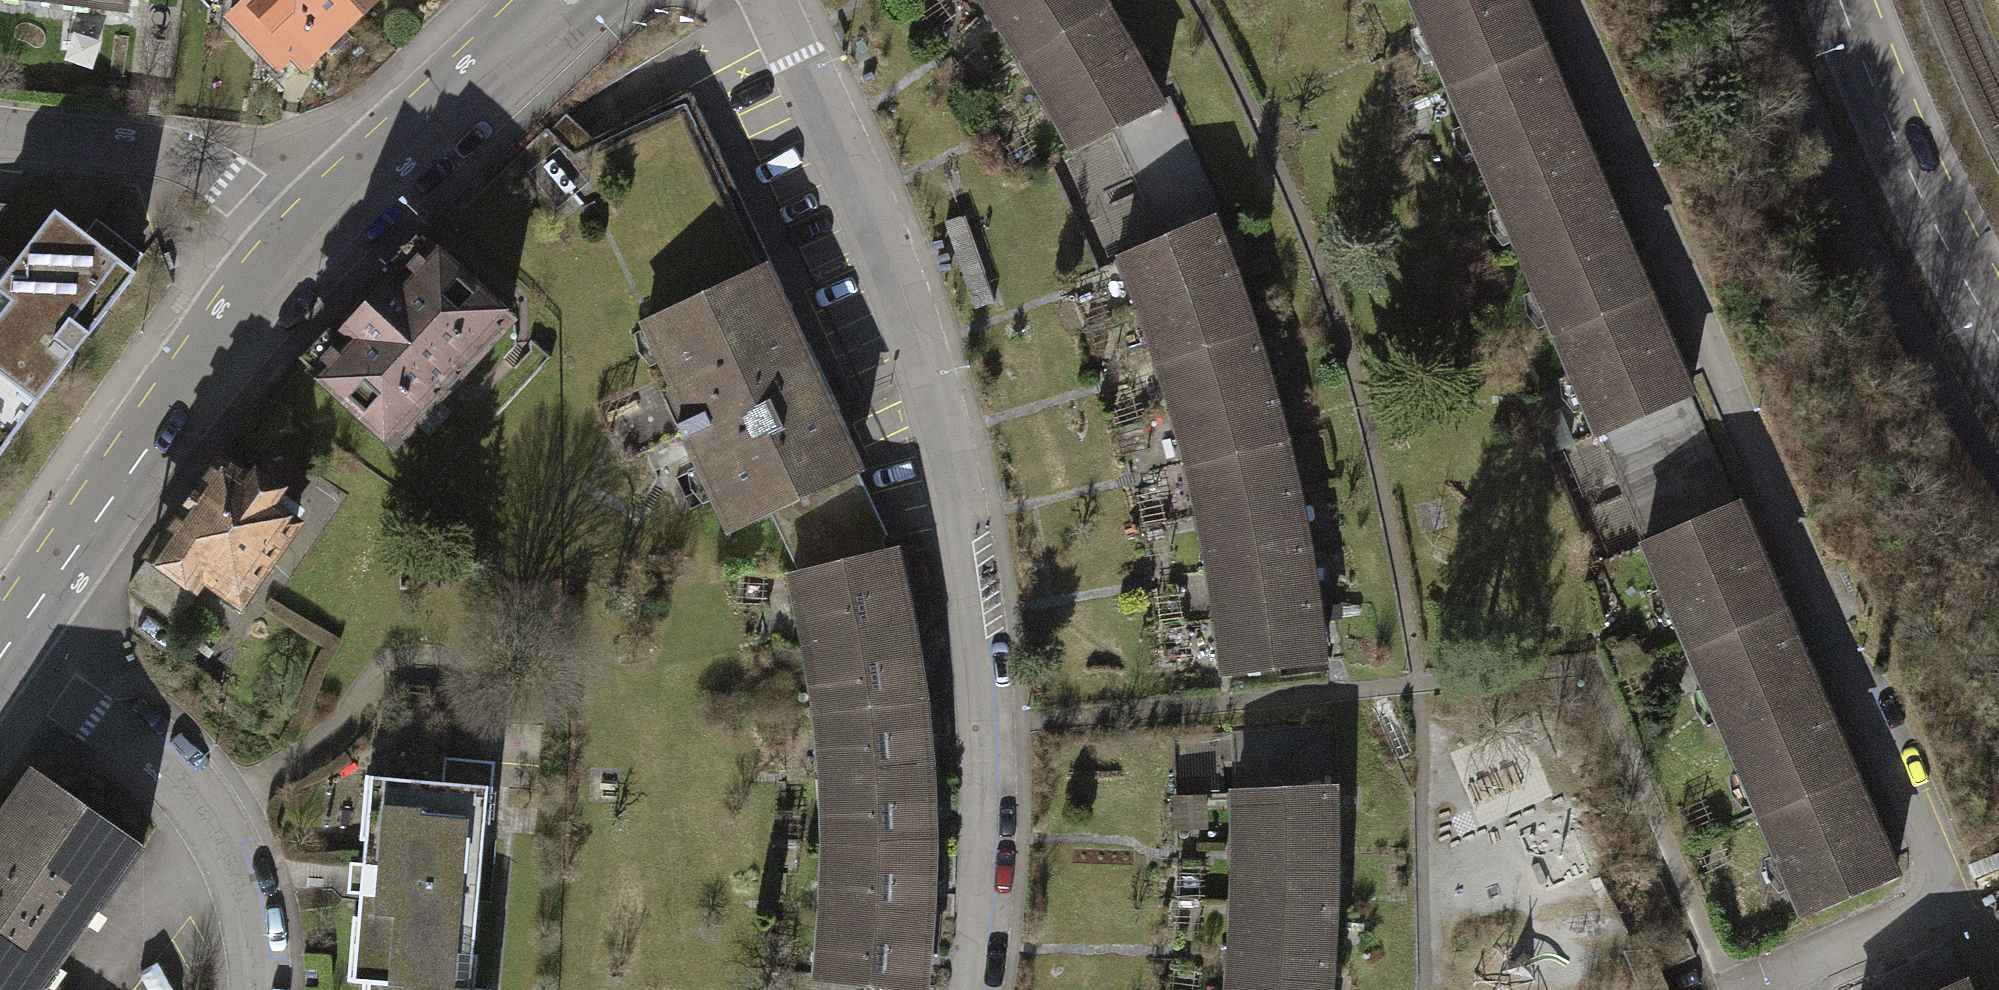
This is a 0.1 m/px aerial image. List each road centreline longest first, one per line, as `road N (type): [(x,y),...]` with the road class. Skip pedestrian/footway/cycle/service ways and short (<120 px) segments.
road 1 (residential): [(1771,989),(1766,978),(1953,902),(1827,632),(1557,0)]
road 2 (residential): [(965,989),(980,727),(960,519),(937,418),(851,169),(768,0)]
road 3 (tertiary): [(302,241),(227,327),(5,658)]
road 4 (residential): [(5,658),(174,776),(217,838),(245,904),(245,989)]
road 5 (primary): [(1998,328),(1851,0)]
road 6 (tertiary): [(560,0),(302,241)]
road 7 (residential): [(302,241),(208,169),(164,153),(0,133)]

